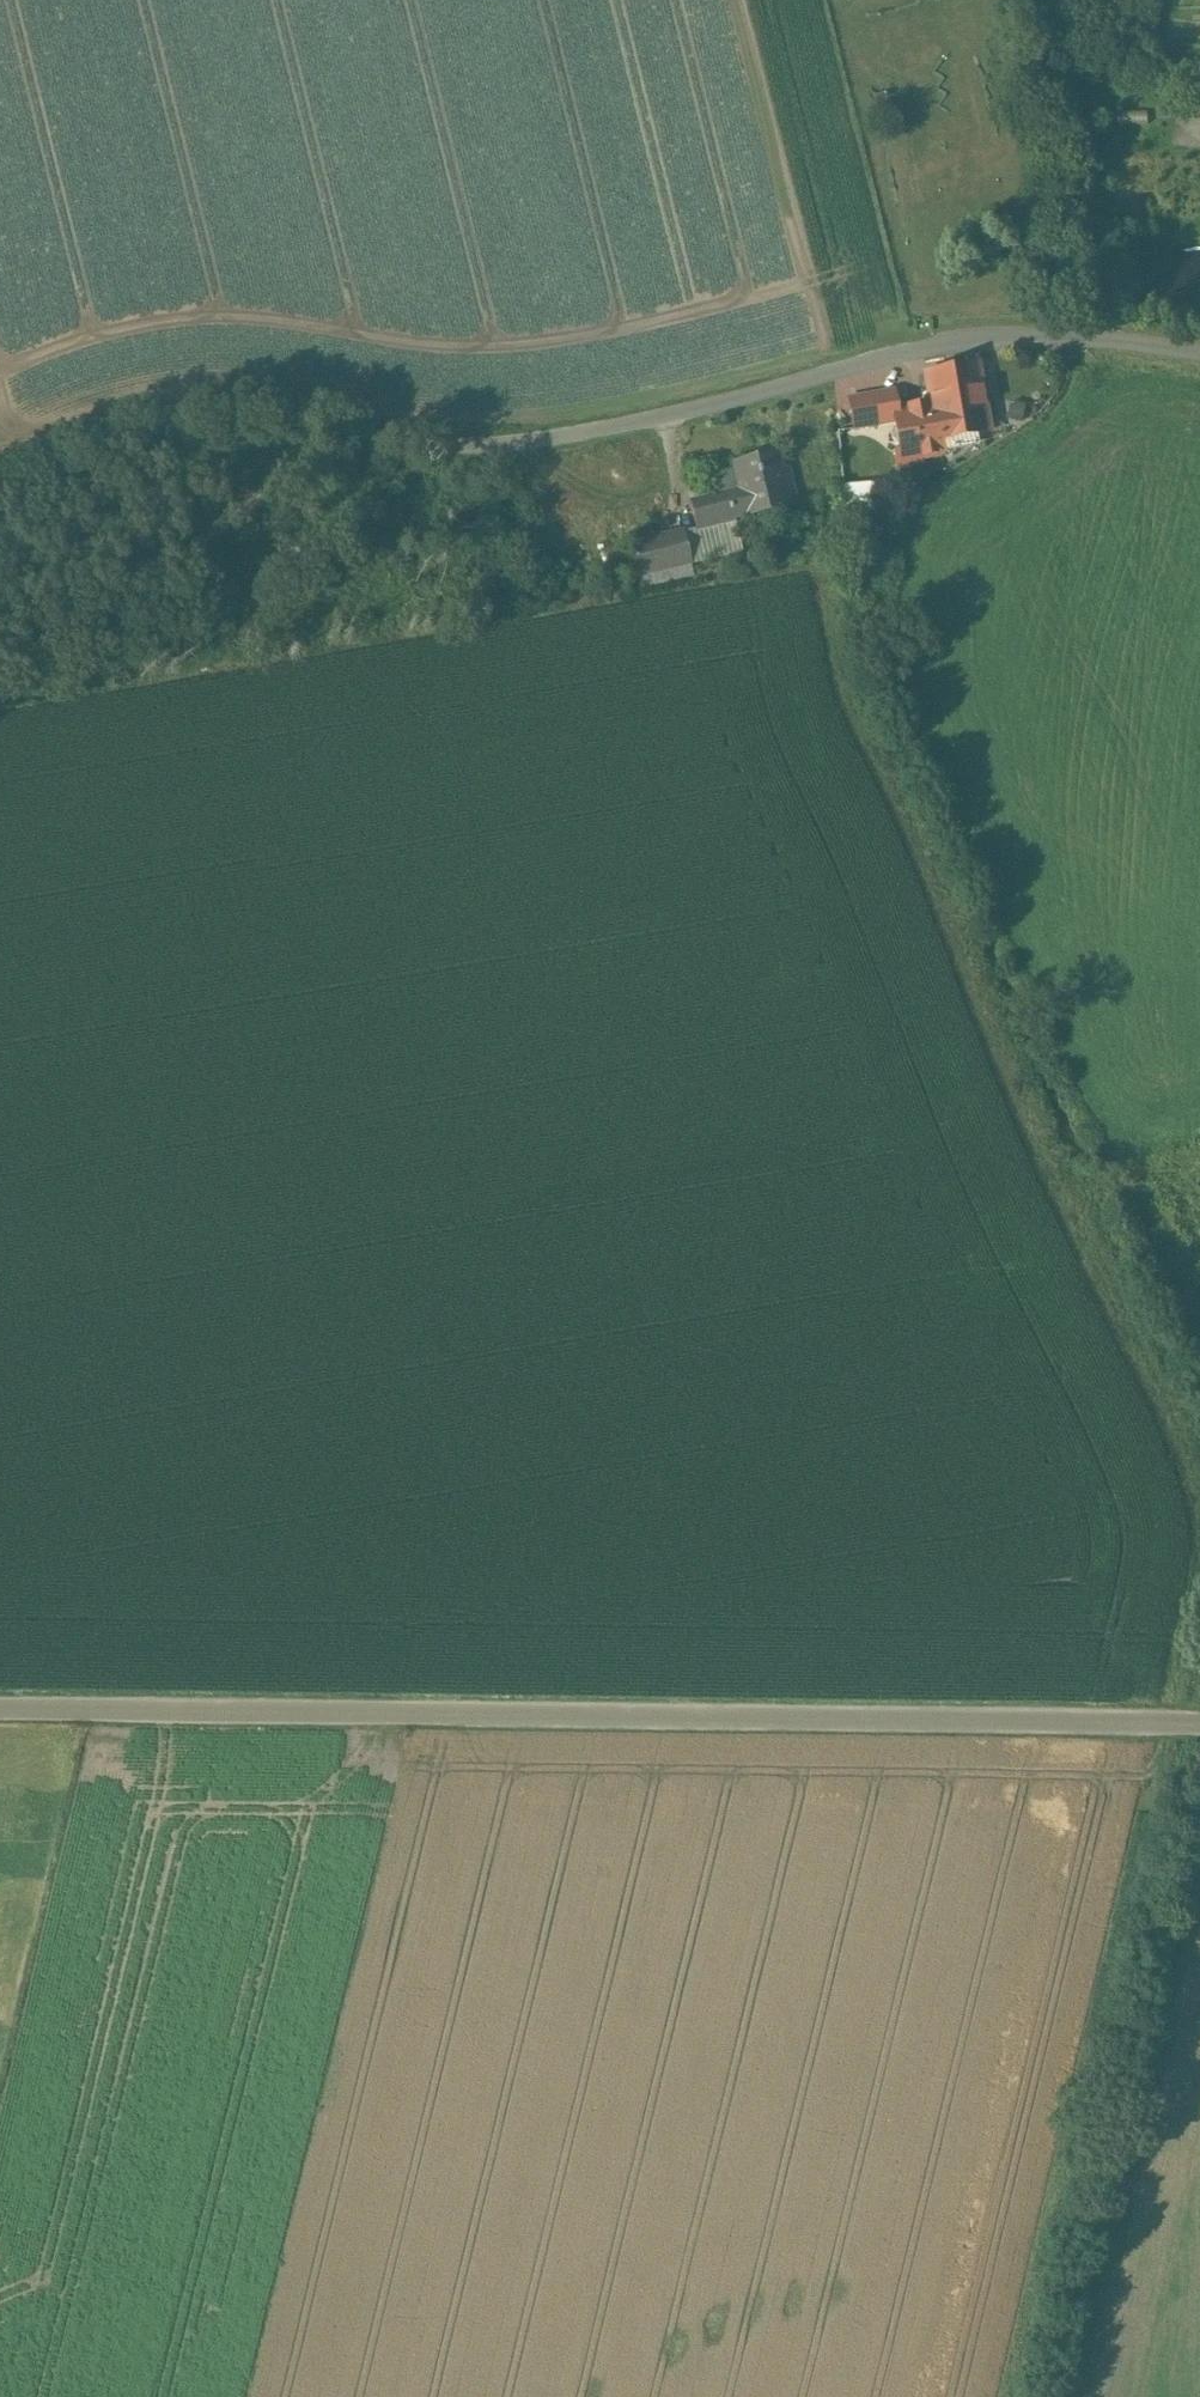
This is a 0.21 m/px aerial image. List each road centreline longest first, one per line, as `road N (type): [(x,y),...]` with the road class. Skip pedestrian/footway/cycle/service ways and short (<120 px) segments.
road 1 (unclassified): [(0,482),(75,443),(196,406),(260,406),(407,441),(463,444),(671,416),(970,340),(1150,343),(1199,353)]
road 2 (tertiary): [(0,1708),(1199,1718)]
road 3 (track): [(1080,0),(1100,194)]

